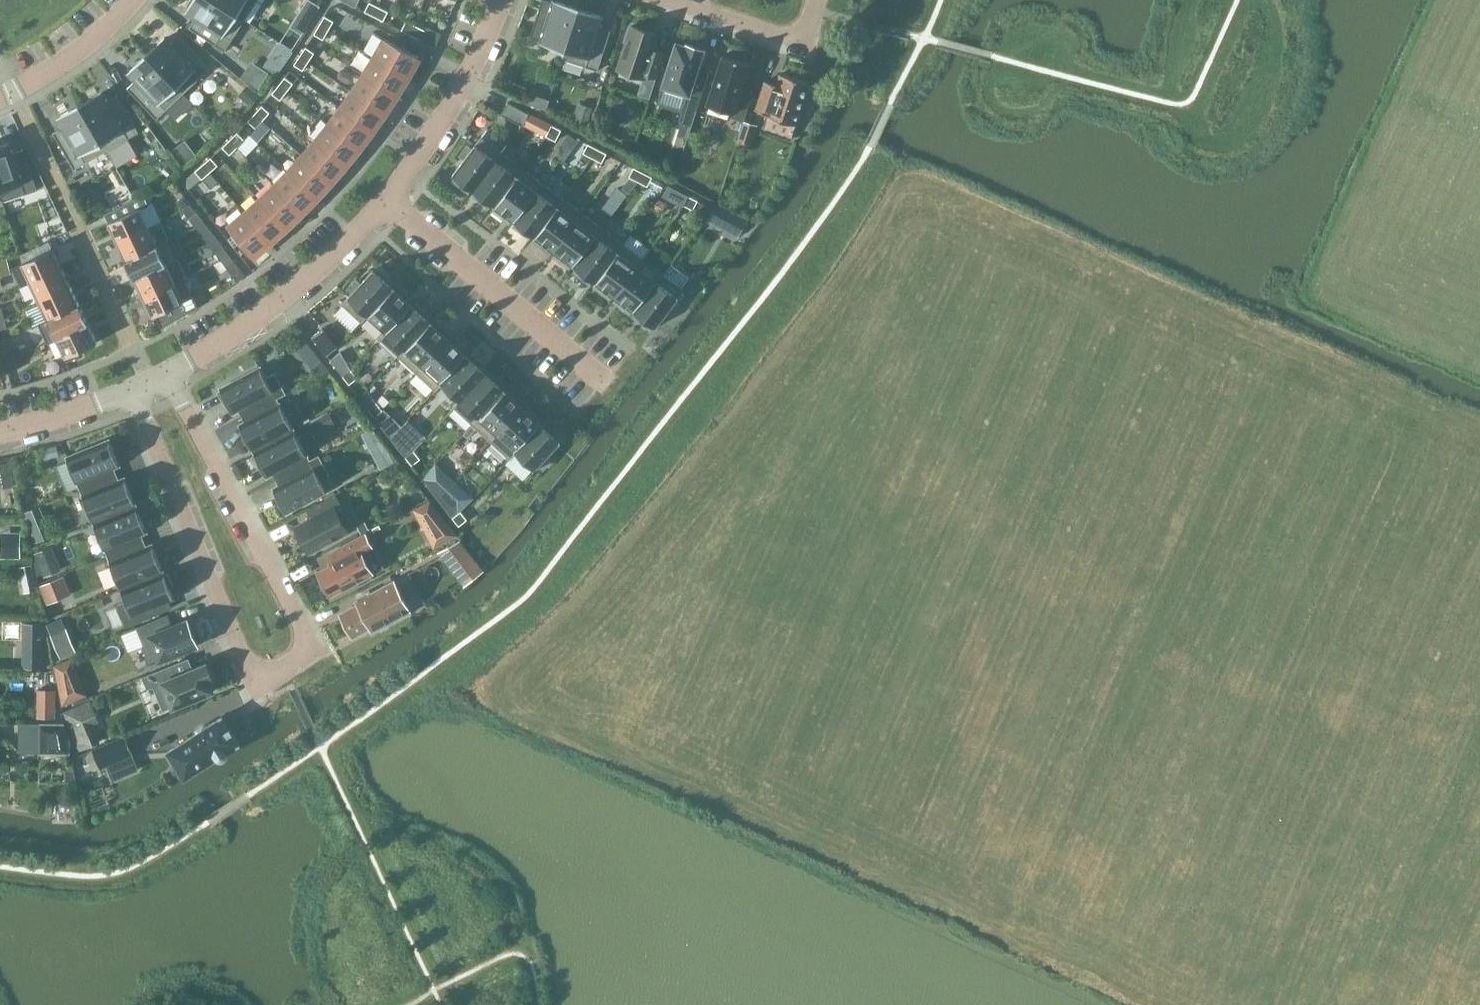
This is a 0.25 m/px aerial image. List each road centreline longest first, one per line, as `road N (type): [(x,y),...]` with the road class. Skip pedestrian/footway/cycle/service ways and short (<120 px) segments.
road 1 (residential): [(170,374),(313,654),(255,686),(128,393)]
road 2 (residential): [(386,202),(602,382)]
road 3 (residential): [(386,202),(287,298),(170,374)]
road 4 (residential): [(504,0),(467,79),(386,202)]
road 5 (residential): [(813,0),(803,44),(662,0)]
road 6 (residential): [(0,100),(69,61),(136,0)]
road 7 (residential): [(1351,168),(1479,224)]
road 8 (residential): [(128,393),(0,435)]

